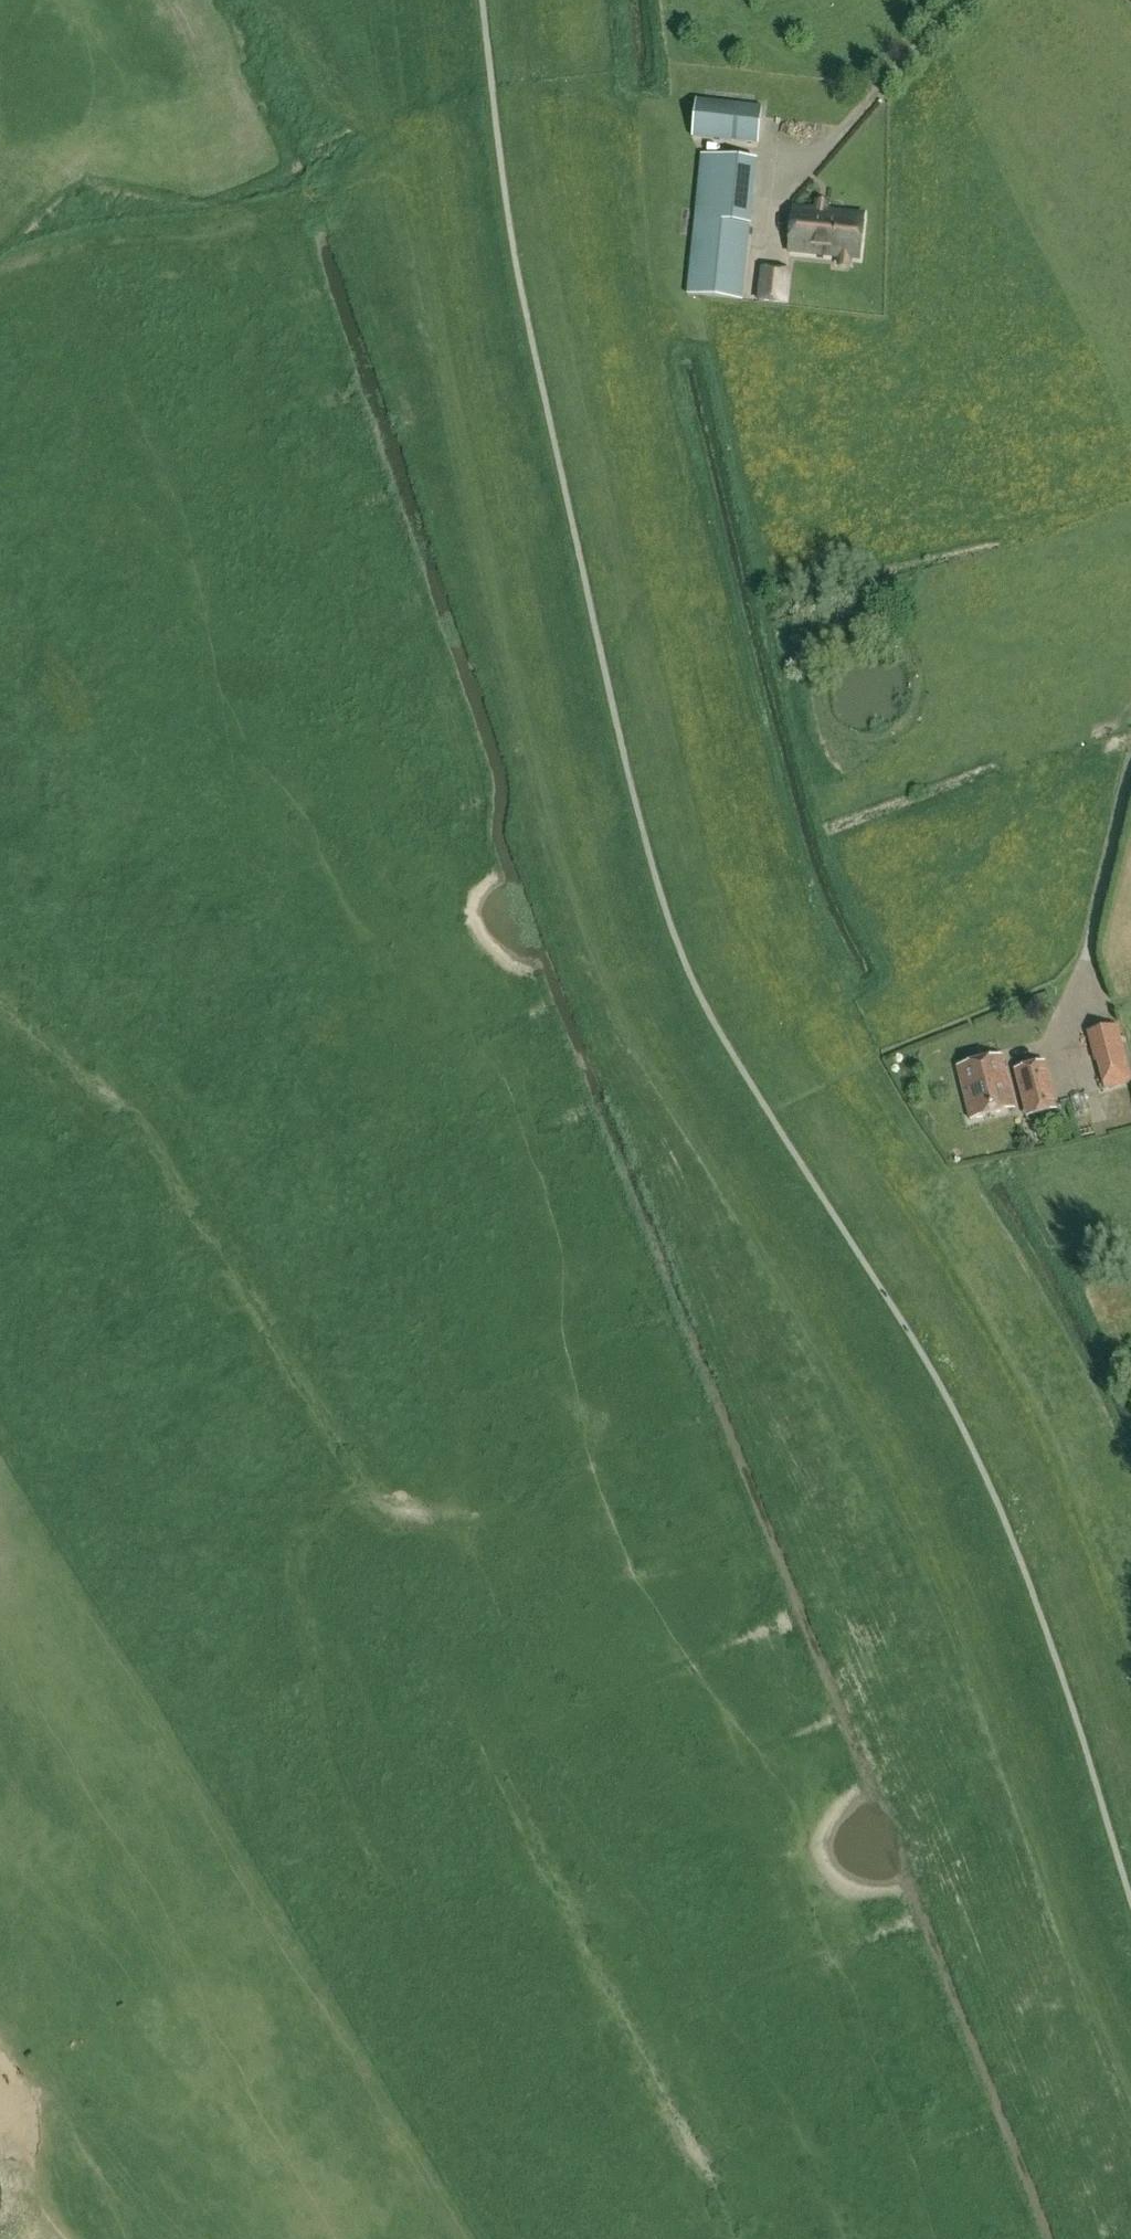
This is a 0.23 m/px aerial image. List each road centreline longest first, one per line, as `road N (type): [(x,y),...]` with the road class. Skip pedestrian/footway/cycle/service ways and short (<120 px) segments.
road 1 (residential): [(967,0),(859,107)]

